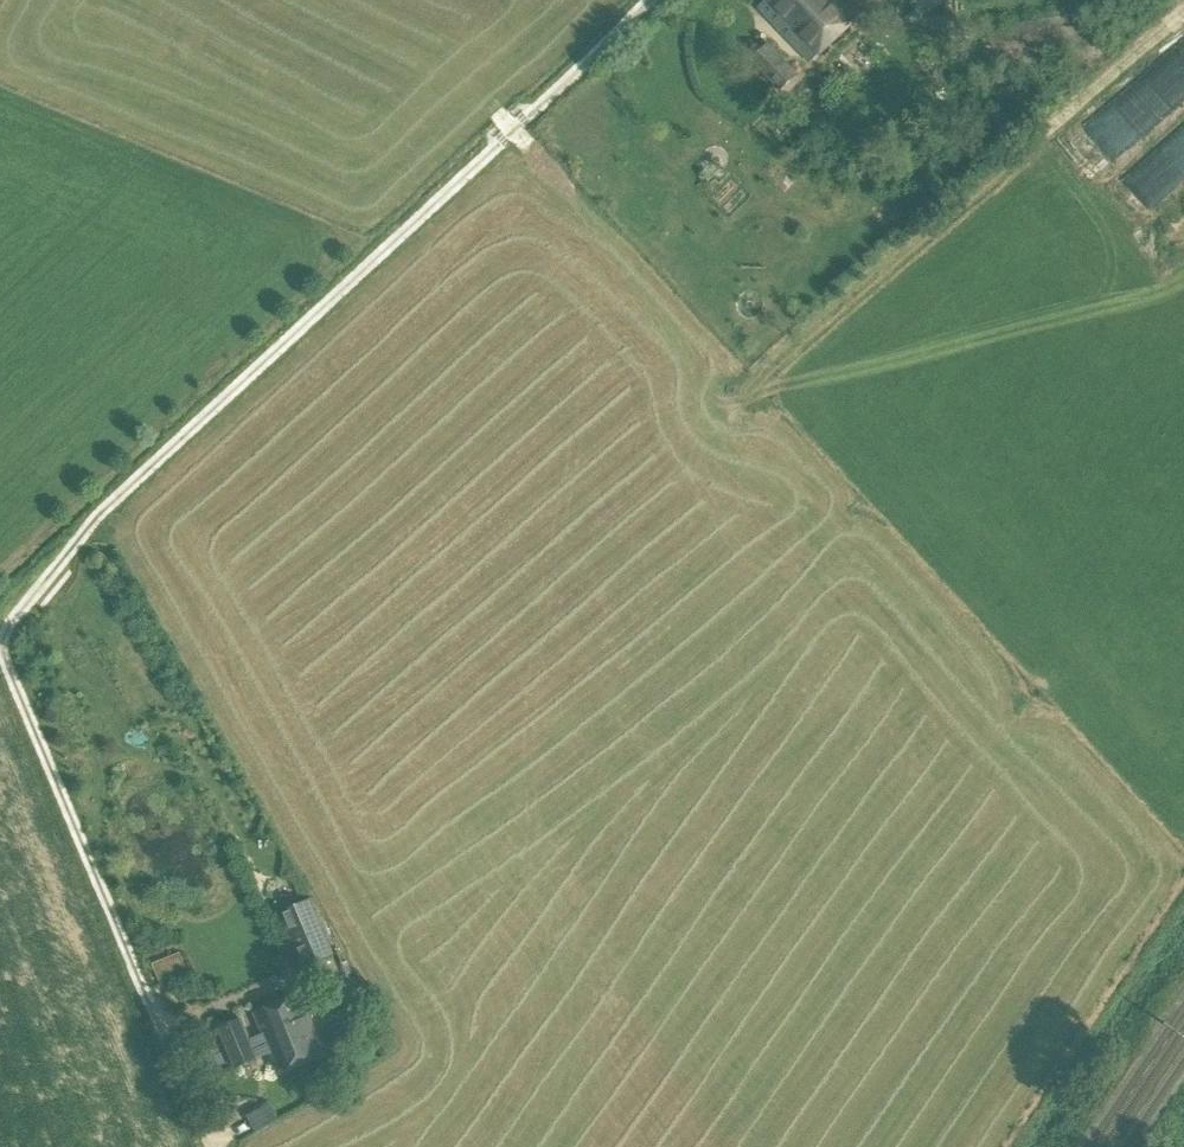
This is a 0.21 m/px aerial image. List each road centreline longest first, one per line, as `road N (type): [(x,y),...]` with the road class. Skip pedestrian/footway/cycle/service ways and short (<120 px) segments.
road 1 (track): [(651,0),(108,506),(2,643),(212,1146)]

